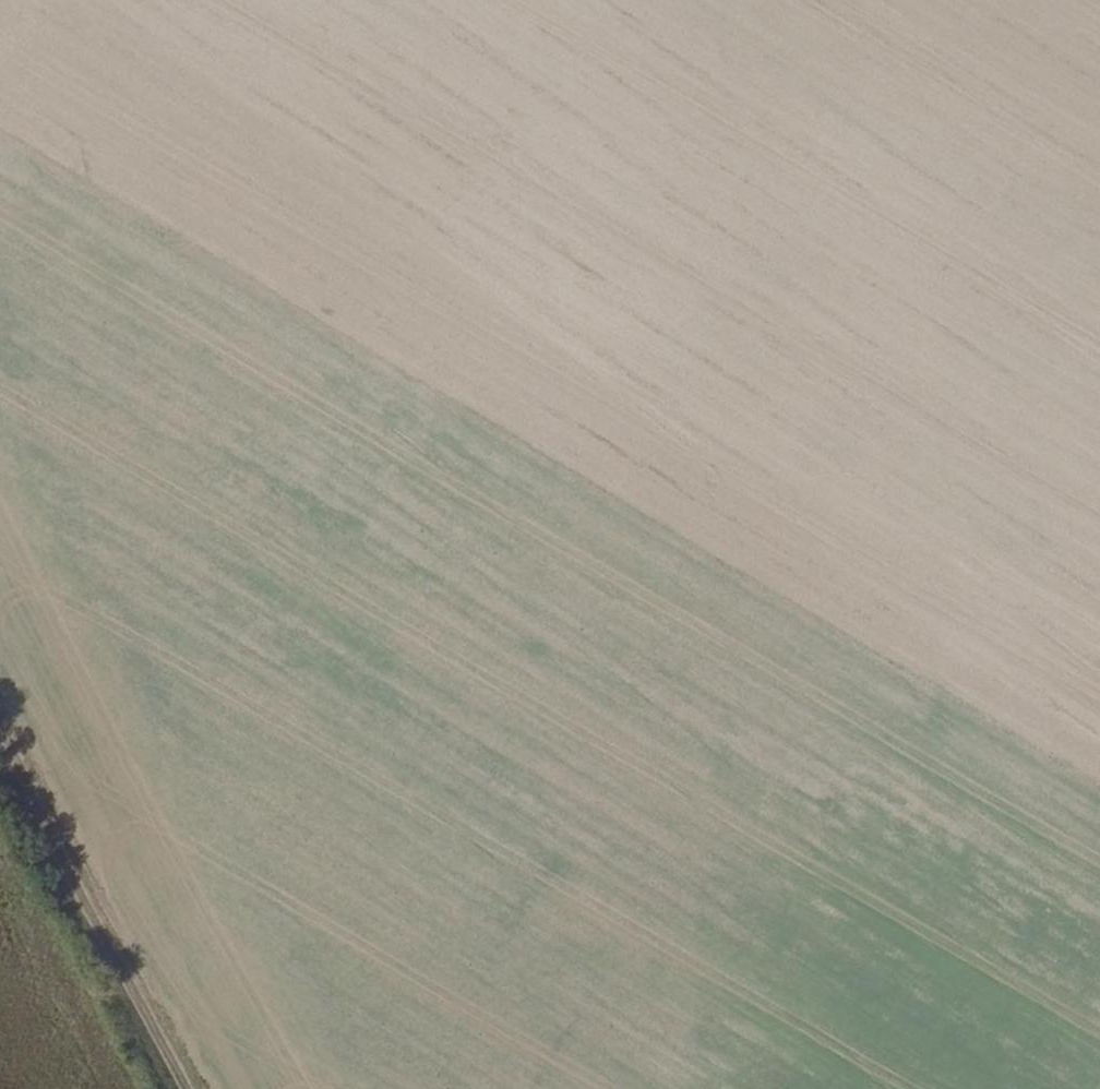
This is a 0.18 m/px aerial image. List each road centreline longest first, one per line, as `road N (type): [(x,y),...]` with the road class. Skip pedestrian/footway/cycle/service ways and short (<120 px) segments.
road 1 (track): [(211,1088),(0,705)]

